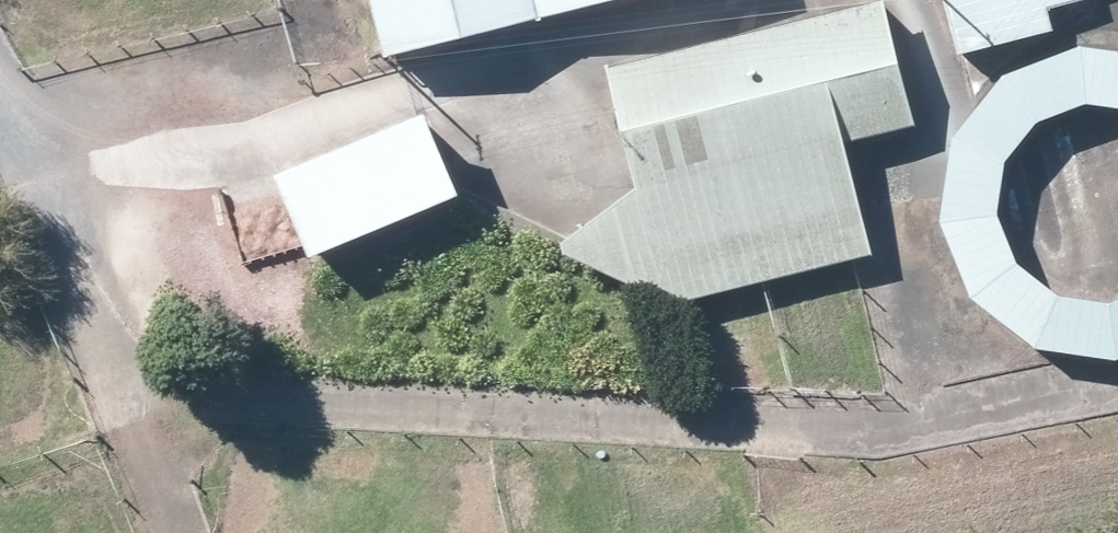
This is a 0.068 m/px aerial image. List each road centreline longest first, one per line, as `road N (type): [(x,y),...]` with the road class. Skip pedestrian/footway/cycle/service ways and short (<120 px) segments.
road 1 (track): [(134,423),(889,442),(1117,403)]
road 2 (track): [(748,0),(24,176)]
road 3 (track): [(0,121),(183,532)]

